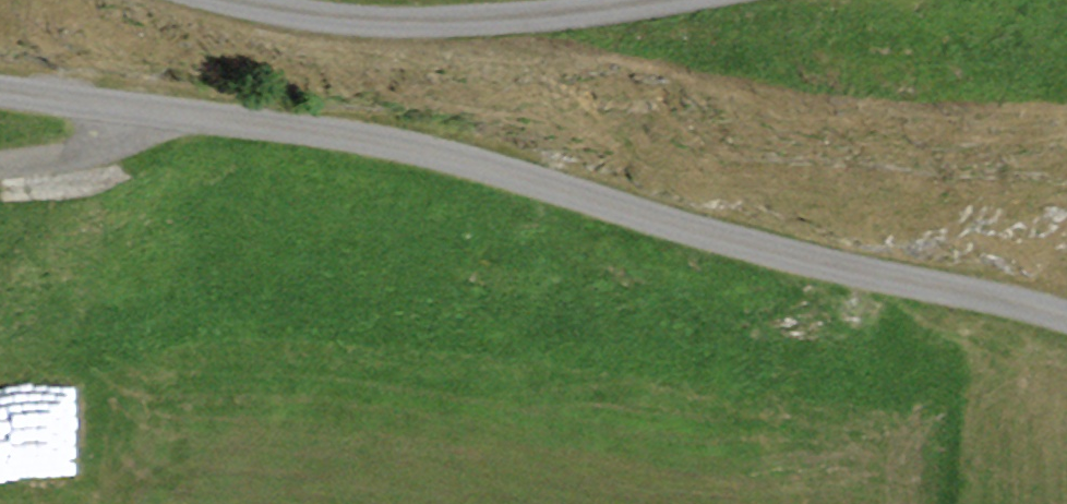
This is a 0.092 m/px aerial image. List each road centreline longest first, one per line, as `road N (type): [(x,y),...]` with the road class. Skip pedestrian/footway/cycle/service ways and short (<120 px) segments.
road 1 (unclassified): [(1066,315),(713,236),(409,147),(0,88)]
road 2 (track): [(240,0),(315,18),(449,18),(664,0)]

